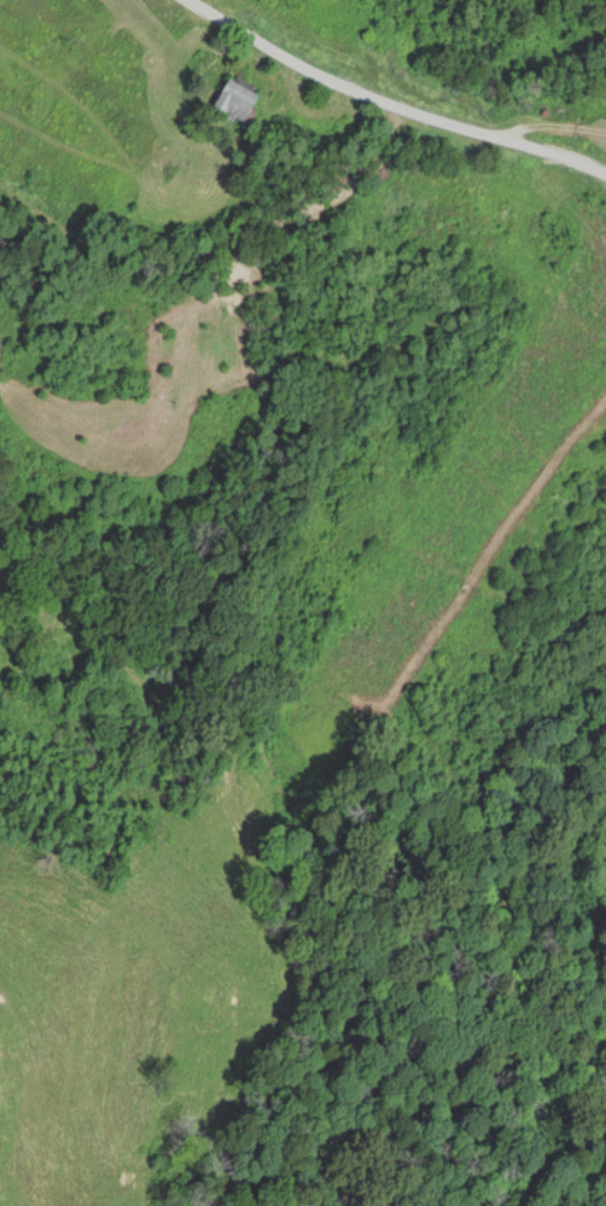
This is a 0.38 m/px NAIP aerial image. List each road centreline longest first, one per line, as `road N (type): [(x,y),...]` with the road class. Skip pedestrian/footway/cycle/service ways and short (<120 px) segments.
road 1 (residential): [(605,173),(495,144),(357,93),(211,0)]

